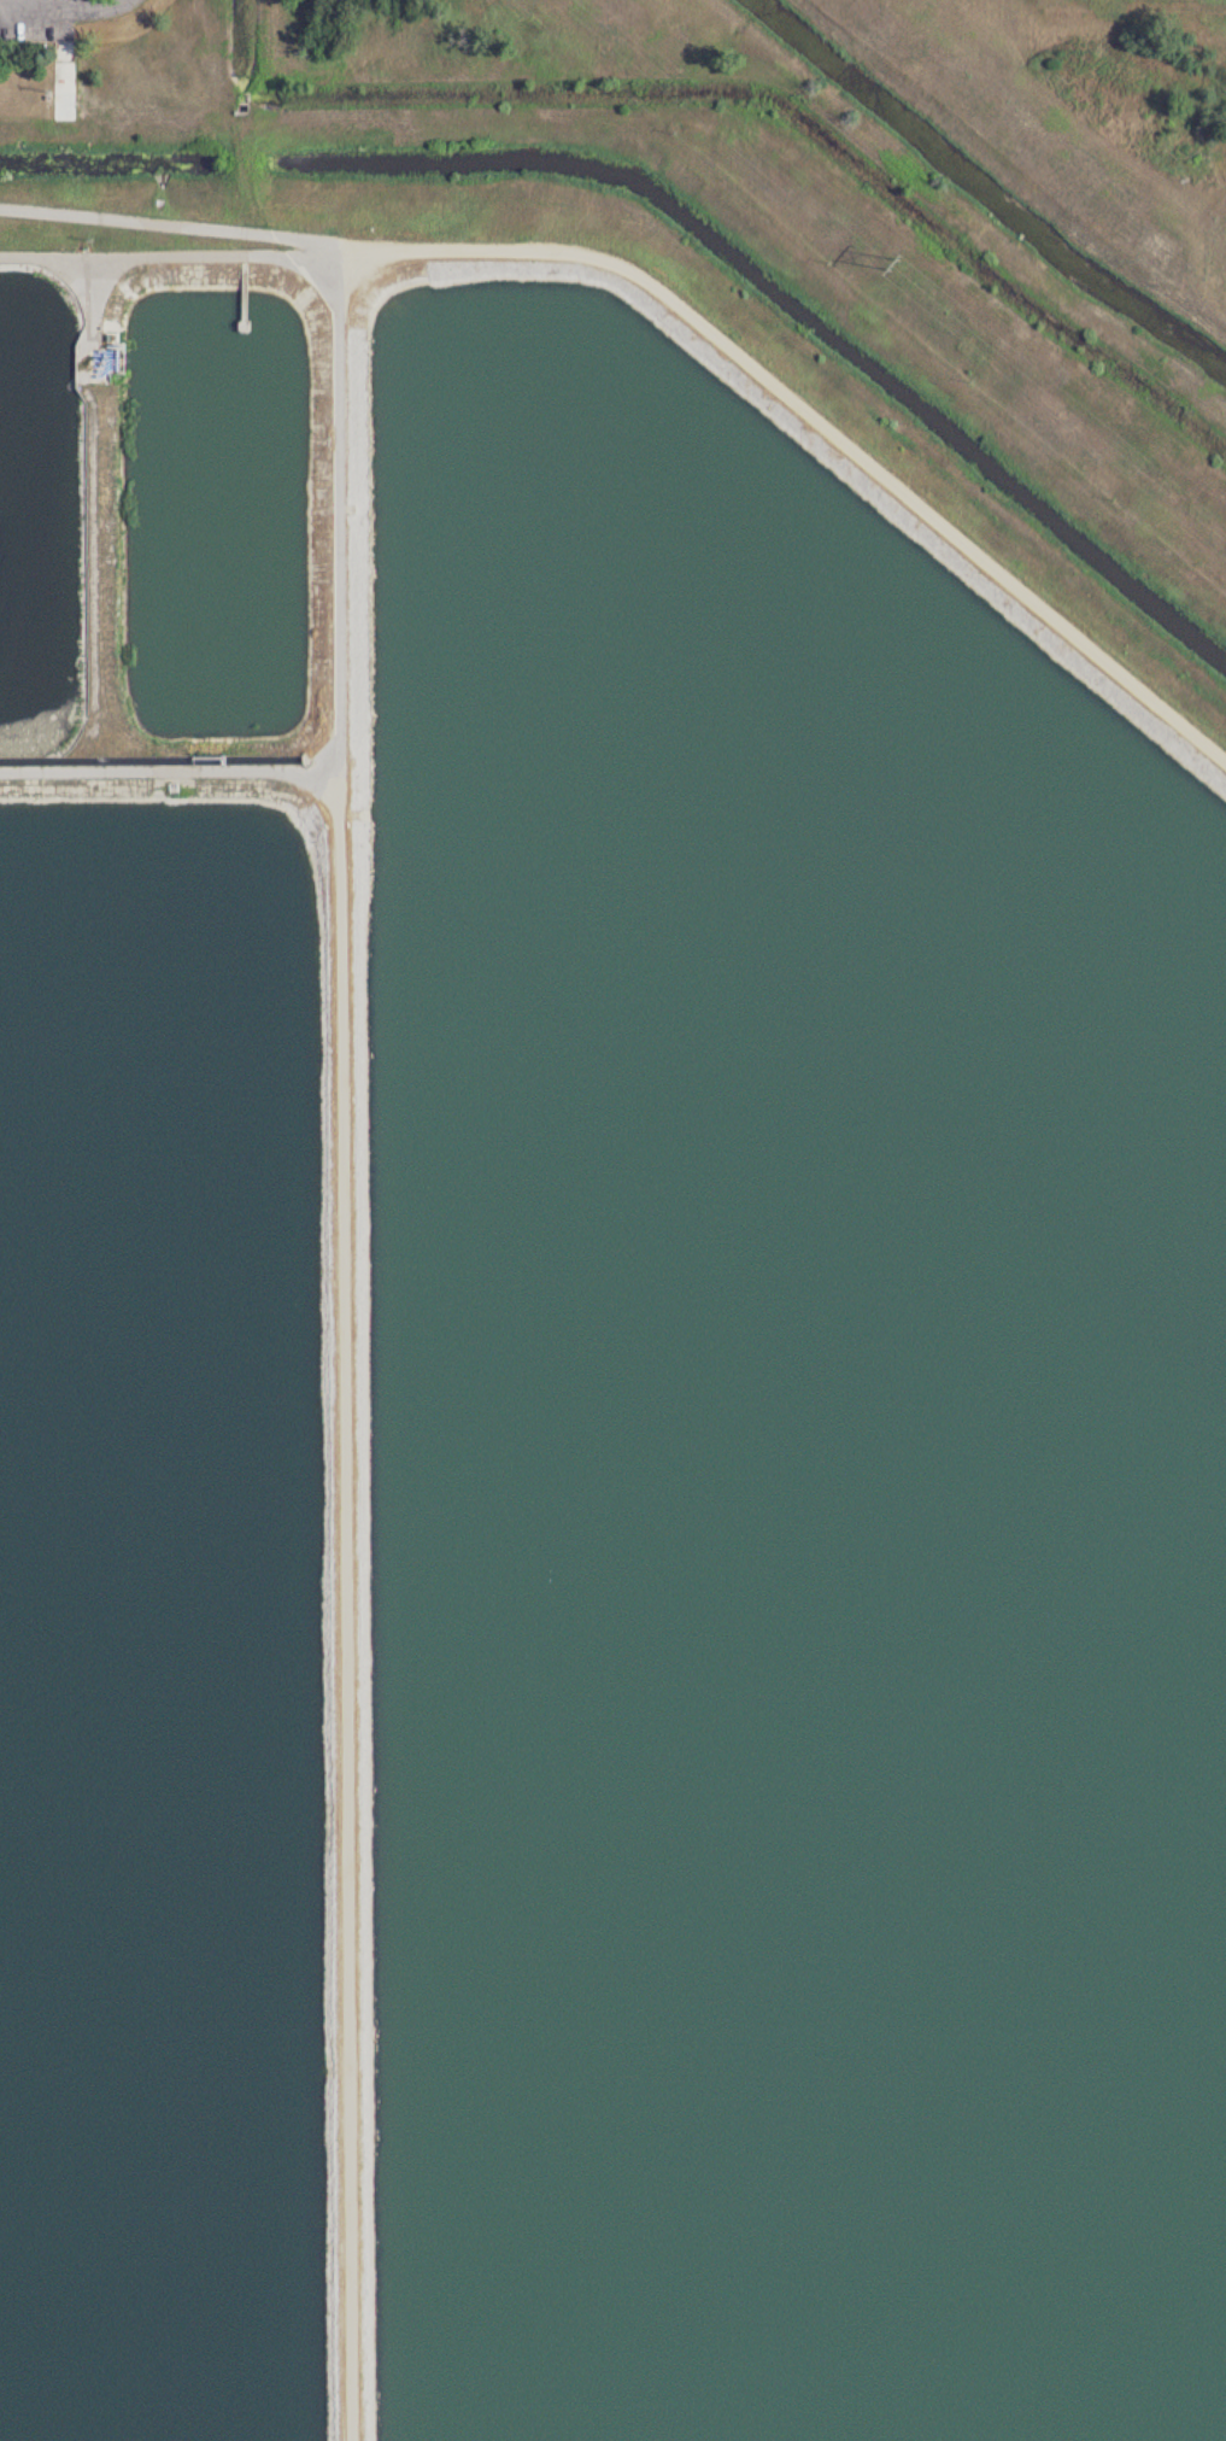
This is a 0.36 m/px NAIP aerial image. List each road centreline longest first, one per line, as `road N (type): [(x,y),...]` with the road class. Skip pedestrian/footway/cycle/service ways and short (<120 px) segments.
road 1 (track): [(350,2440),(338,252),(568,248),(611,257),(705,326),(1225,760)]

